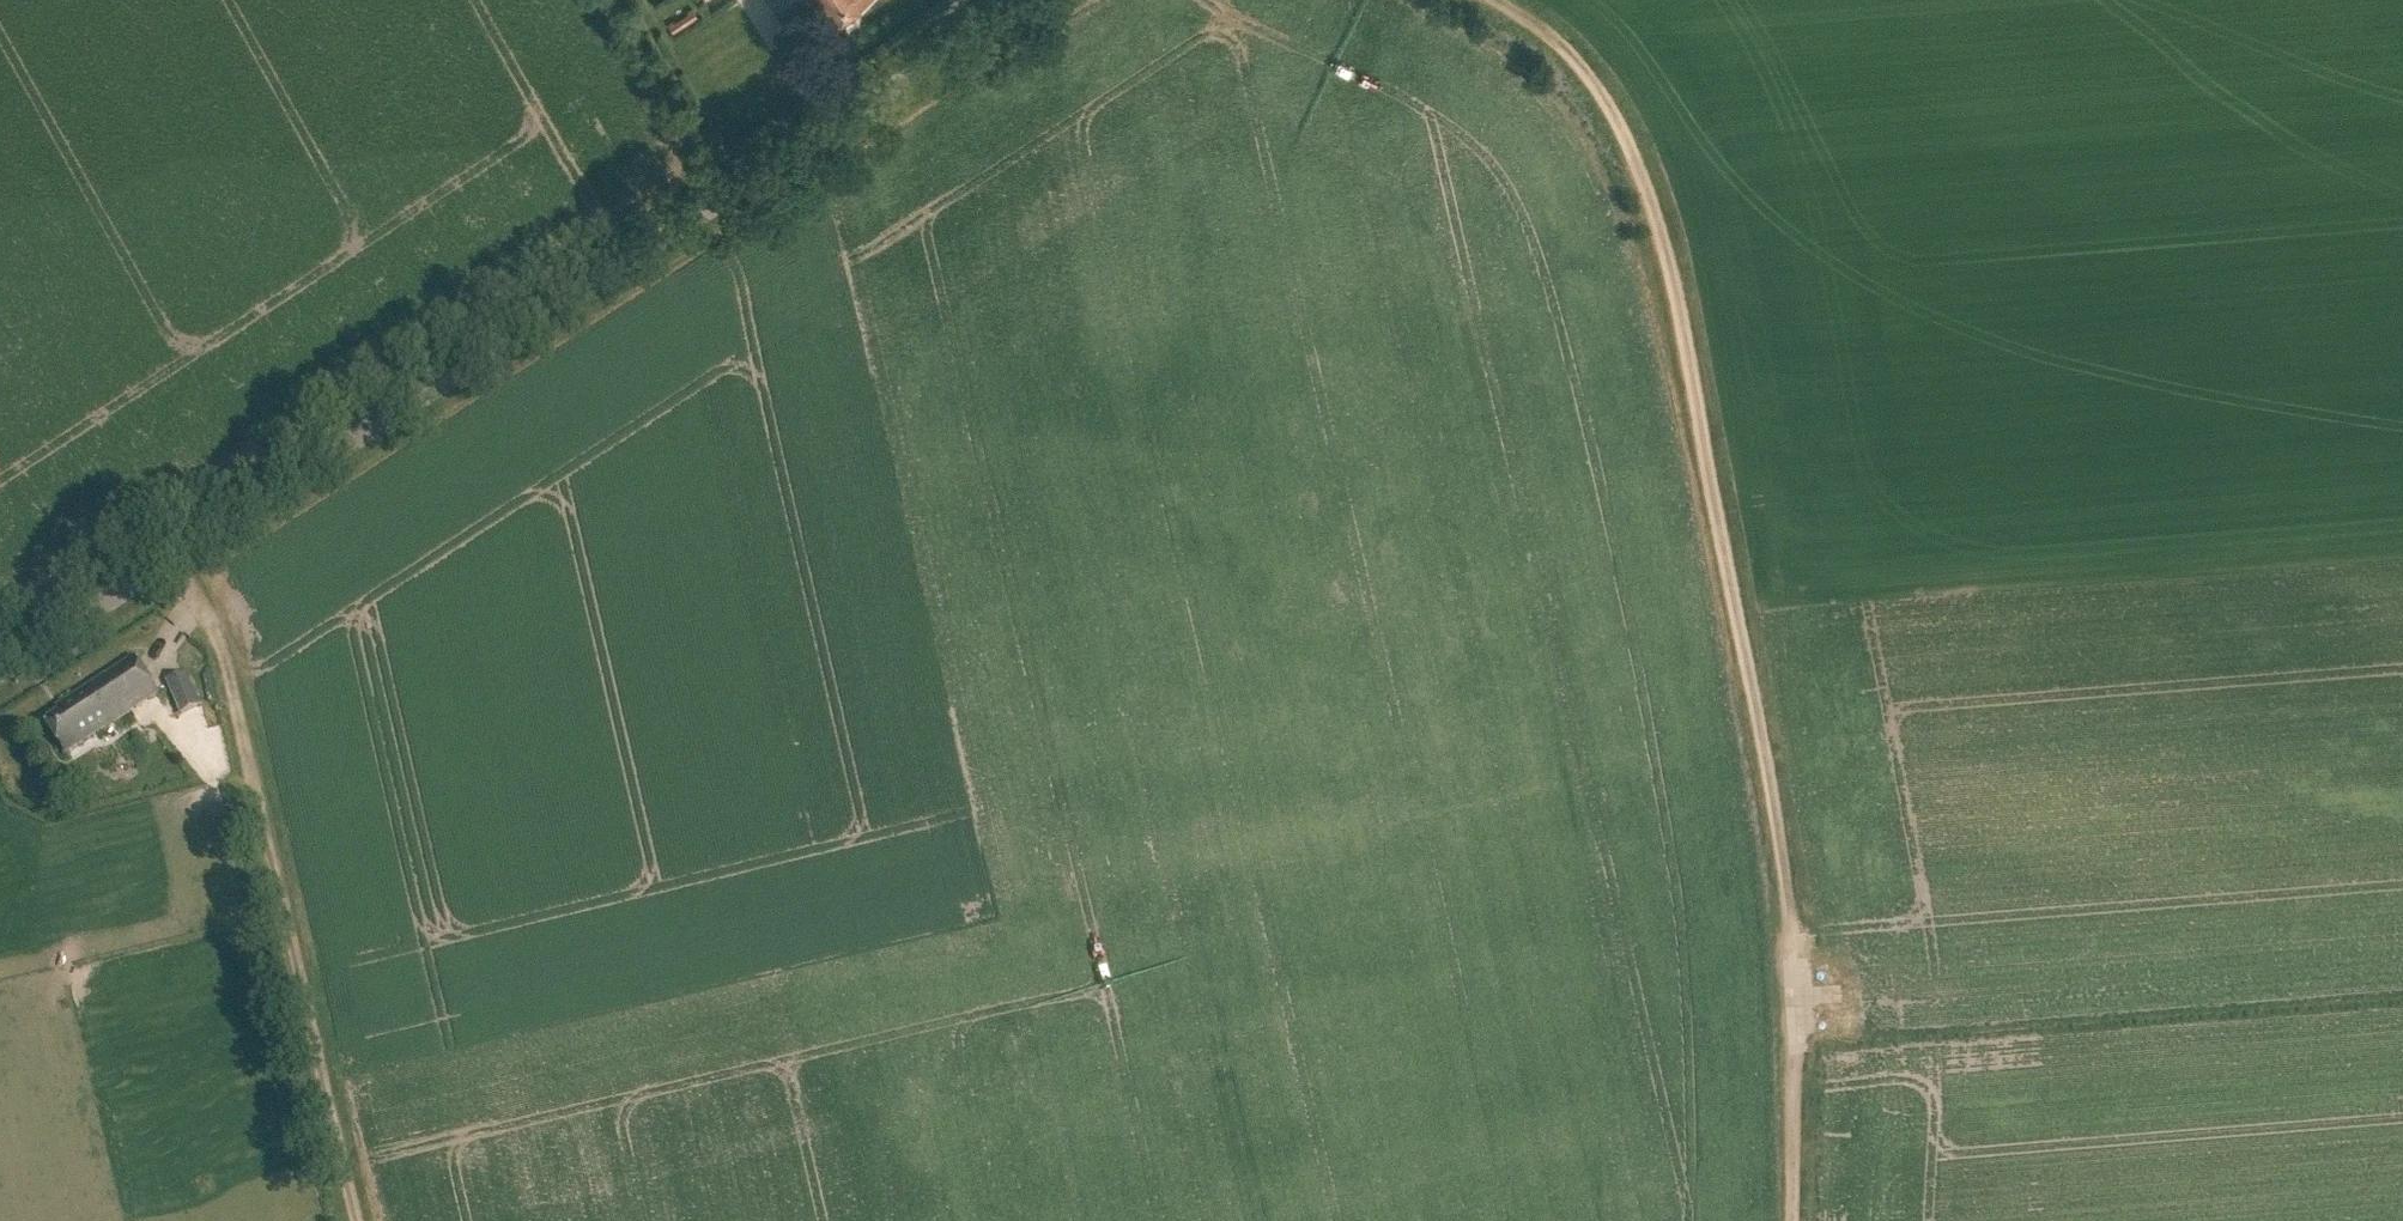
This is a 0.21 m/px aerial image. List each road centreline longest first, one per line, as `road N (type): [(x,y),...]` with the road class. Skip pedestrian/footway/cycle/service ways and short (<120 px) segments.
road 1 (track): [(1788,1220),(1791,1045),(1774,838),(1661,245),(1620,142),(1588,93),(1549,49),(1479,0)]
road 2 (tertiary): [(0,669),(1023,0)]
road 3 (track): [(351,1220),(238,710),(204,607),(171,557)]

